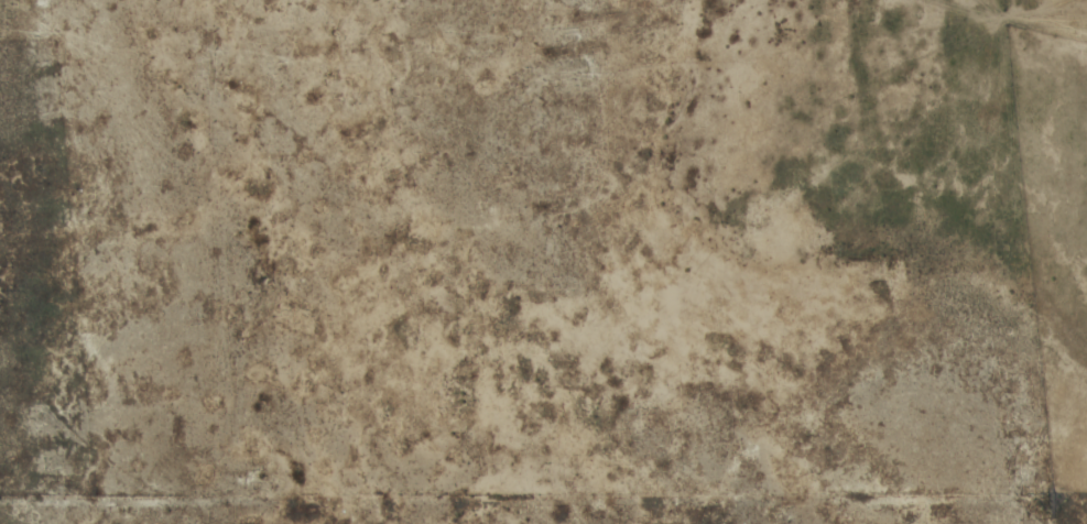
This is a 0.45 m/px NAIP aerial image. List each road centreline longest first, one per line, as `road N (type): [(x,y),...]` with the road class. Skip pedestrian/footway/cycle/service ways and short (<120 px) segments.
road 1 (residential): [(606,0),(607,155)]

